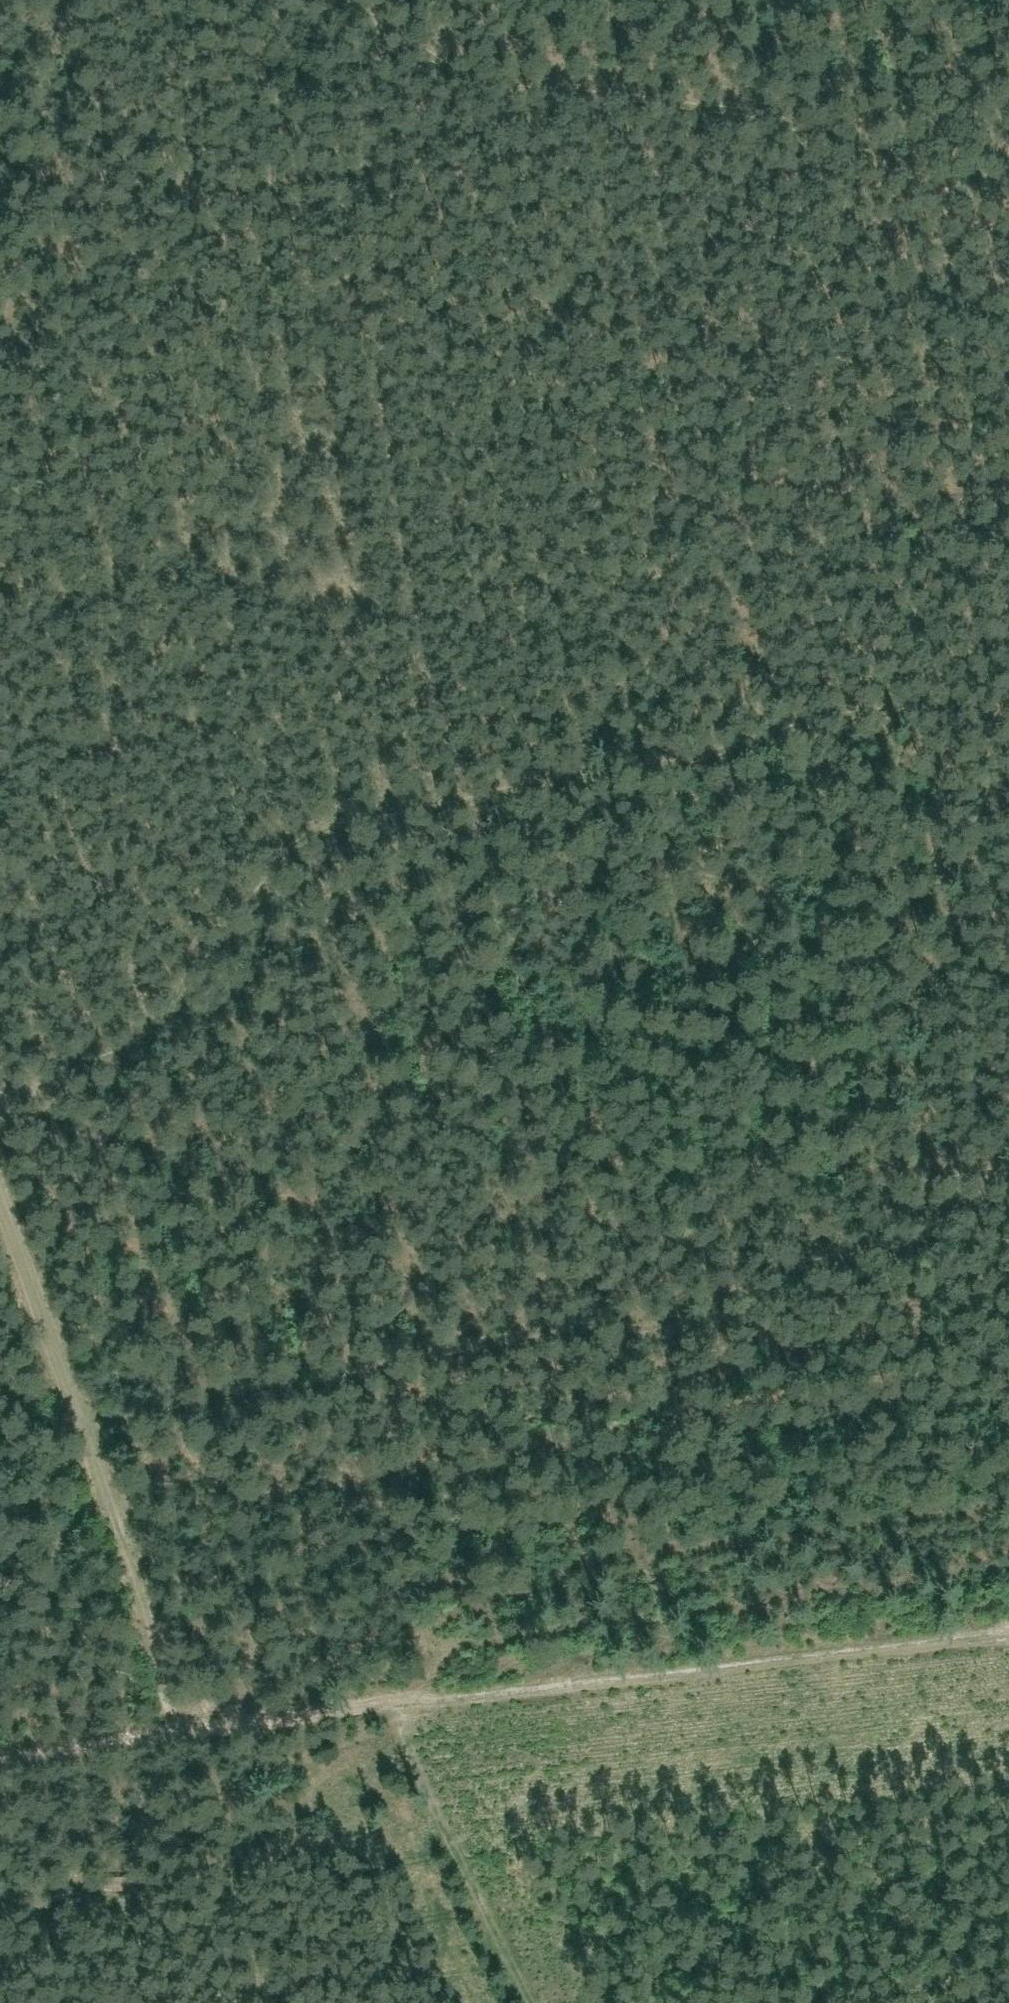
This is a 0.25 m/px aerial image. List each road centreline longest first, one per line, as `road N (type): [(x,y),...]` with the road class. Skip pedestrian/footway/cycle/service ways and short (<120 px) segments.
road 1 (track): [(0,1754),(1008,1627)]
road 2 (track): [(0,1192),(200,1728)]

